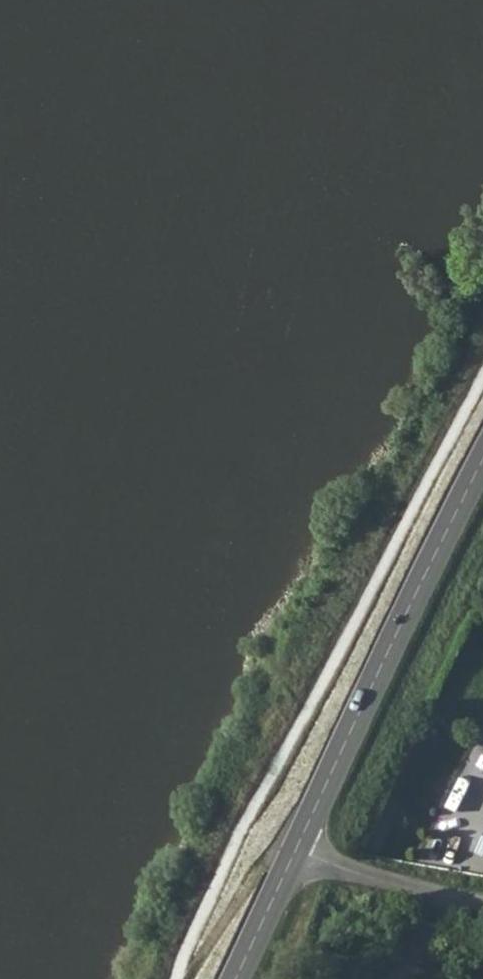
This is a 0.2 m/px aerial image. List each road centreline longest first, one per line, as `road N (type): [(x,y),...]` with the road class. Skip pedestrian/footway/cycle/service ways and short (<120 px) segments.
road 1 (secondary): [(294,851),(482,465)]
road 2 (residential): [(294,851),(372,878),(482,896)]
road 3 (secondary): [(237,978),(294,851)]

